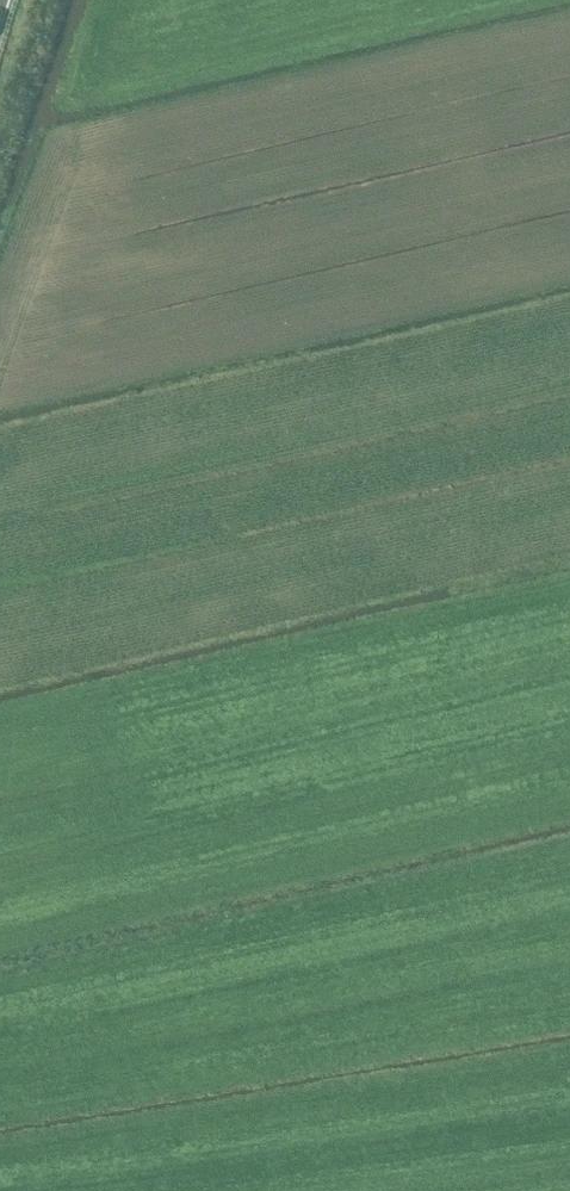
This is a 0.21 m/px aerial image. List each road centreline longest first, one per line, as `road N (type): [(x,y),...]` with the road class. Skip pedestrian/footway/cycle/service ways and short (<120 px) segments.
road 1 (motorway): [(0,131),(51,0)]

